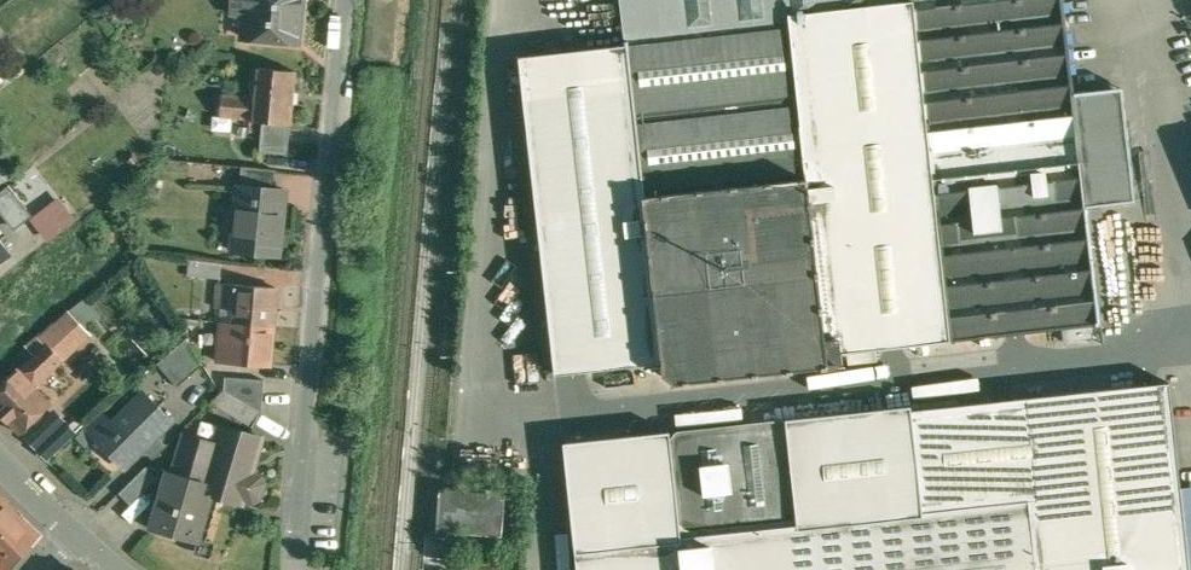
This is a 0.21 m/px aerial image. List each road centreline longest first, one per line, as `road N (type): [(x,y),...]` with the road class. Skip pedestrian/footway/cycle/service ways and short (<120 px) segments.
road 1 (residential): [(296,569),(345,0)]

